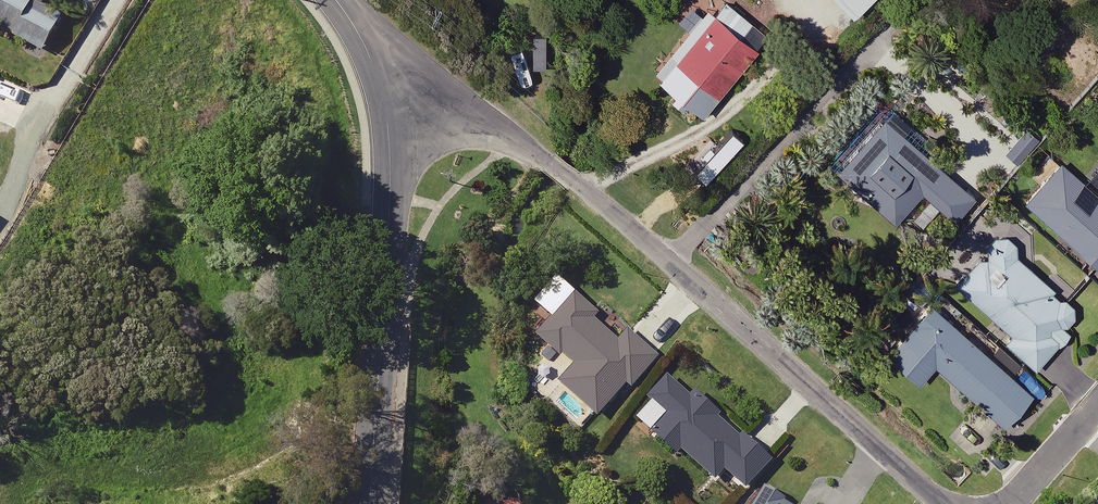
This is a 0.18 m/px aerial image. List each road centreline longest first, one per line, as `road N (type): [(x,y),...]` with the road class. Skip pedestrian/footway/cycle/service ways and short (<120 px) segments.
road 1 (residential): [(387,124),(462,127),(574,175),(944,503)]
road 2 (residential): [(387,124),(368,503)]
road 3 (residential): [(335,0),(357,33),(387,124)]

